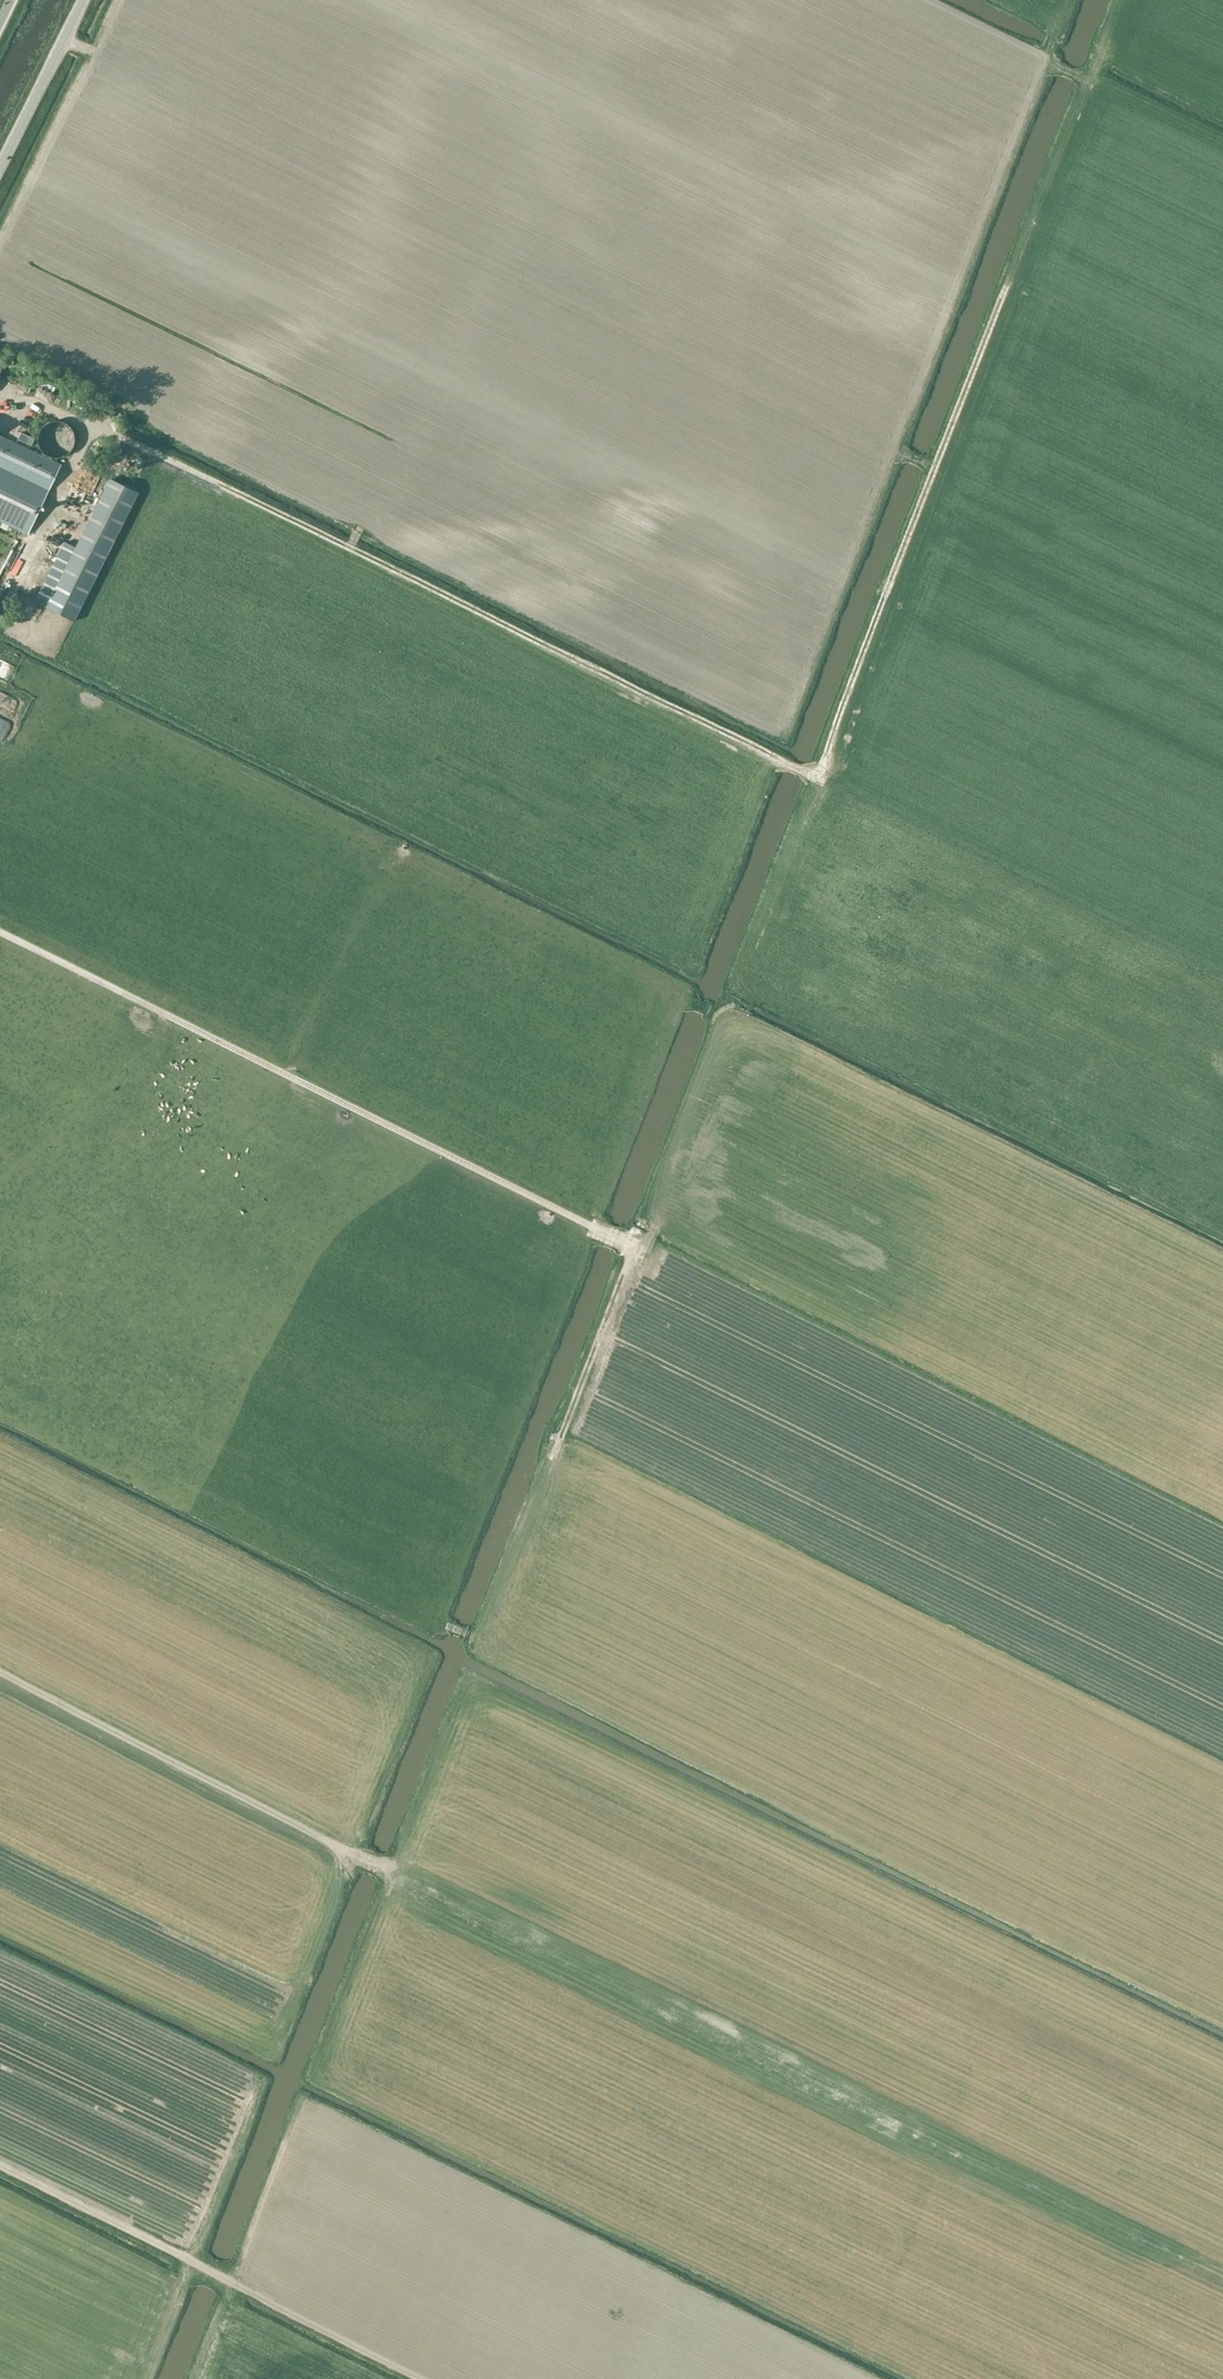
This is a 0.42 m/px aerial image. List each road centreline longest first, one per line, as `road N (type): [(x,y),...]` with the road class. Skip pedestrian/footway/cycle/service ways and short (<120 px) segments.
road 1 (track): [(422,2378),(0,2163)]
road 2 (tertiary): [(0,170),(84,0)]

